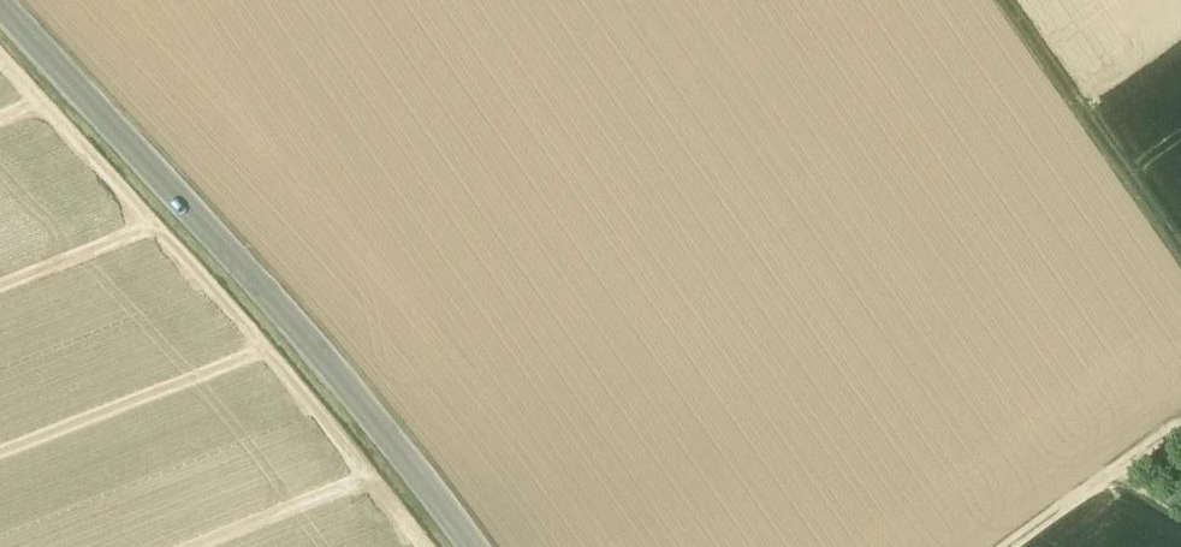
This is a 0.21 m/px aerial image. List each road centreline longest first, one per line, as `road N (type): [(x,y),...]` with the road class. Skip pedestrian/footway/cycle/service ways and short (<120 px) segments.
road 1 (secondary): [(0,5),(338,378),(470,546)]
road 2 (track): [(1180,248),(1003,0)]
road 3 (track): [(1109,476),(1010,546)]

